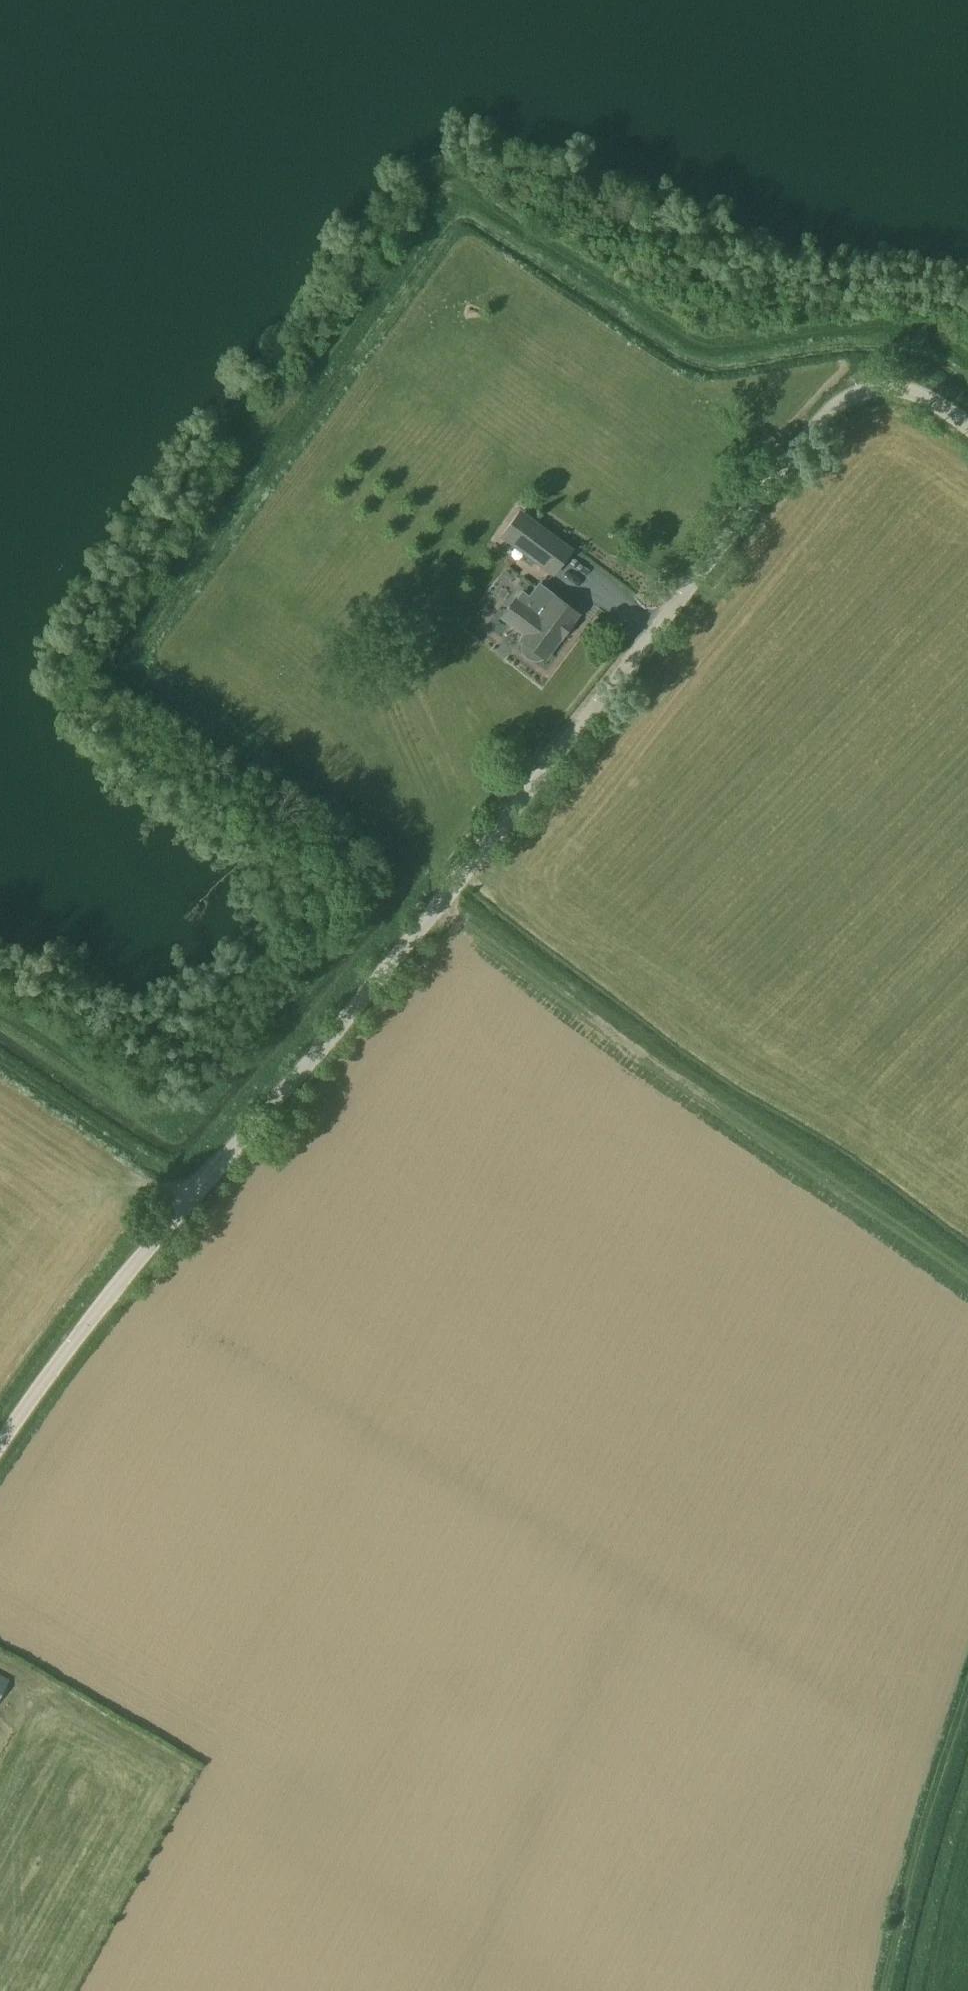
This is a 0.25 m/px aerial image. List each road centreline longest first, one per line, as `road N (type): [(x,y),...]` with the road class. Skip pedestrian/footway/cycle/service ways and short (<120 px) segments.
road 1 (unclassified): [(0,1450),(136,1259),(551,764),(818,423),(852,400),(892,392),(912,395),(967,431)]
road 2 (track): [(967,1681),(937,1761),(889,1990)]
road 3 (track): [(0,1060),(194,1190)]

